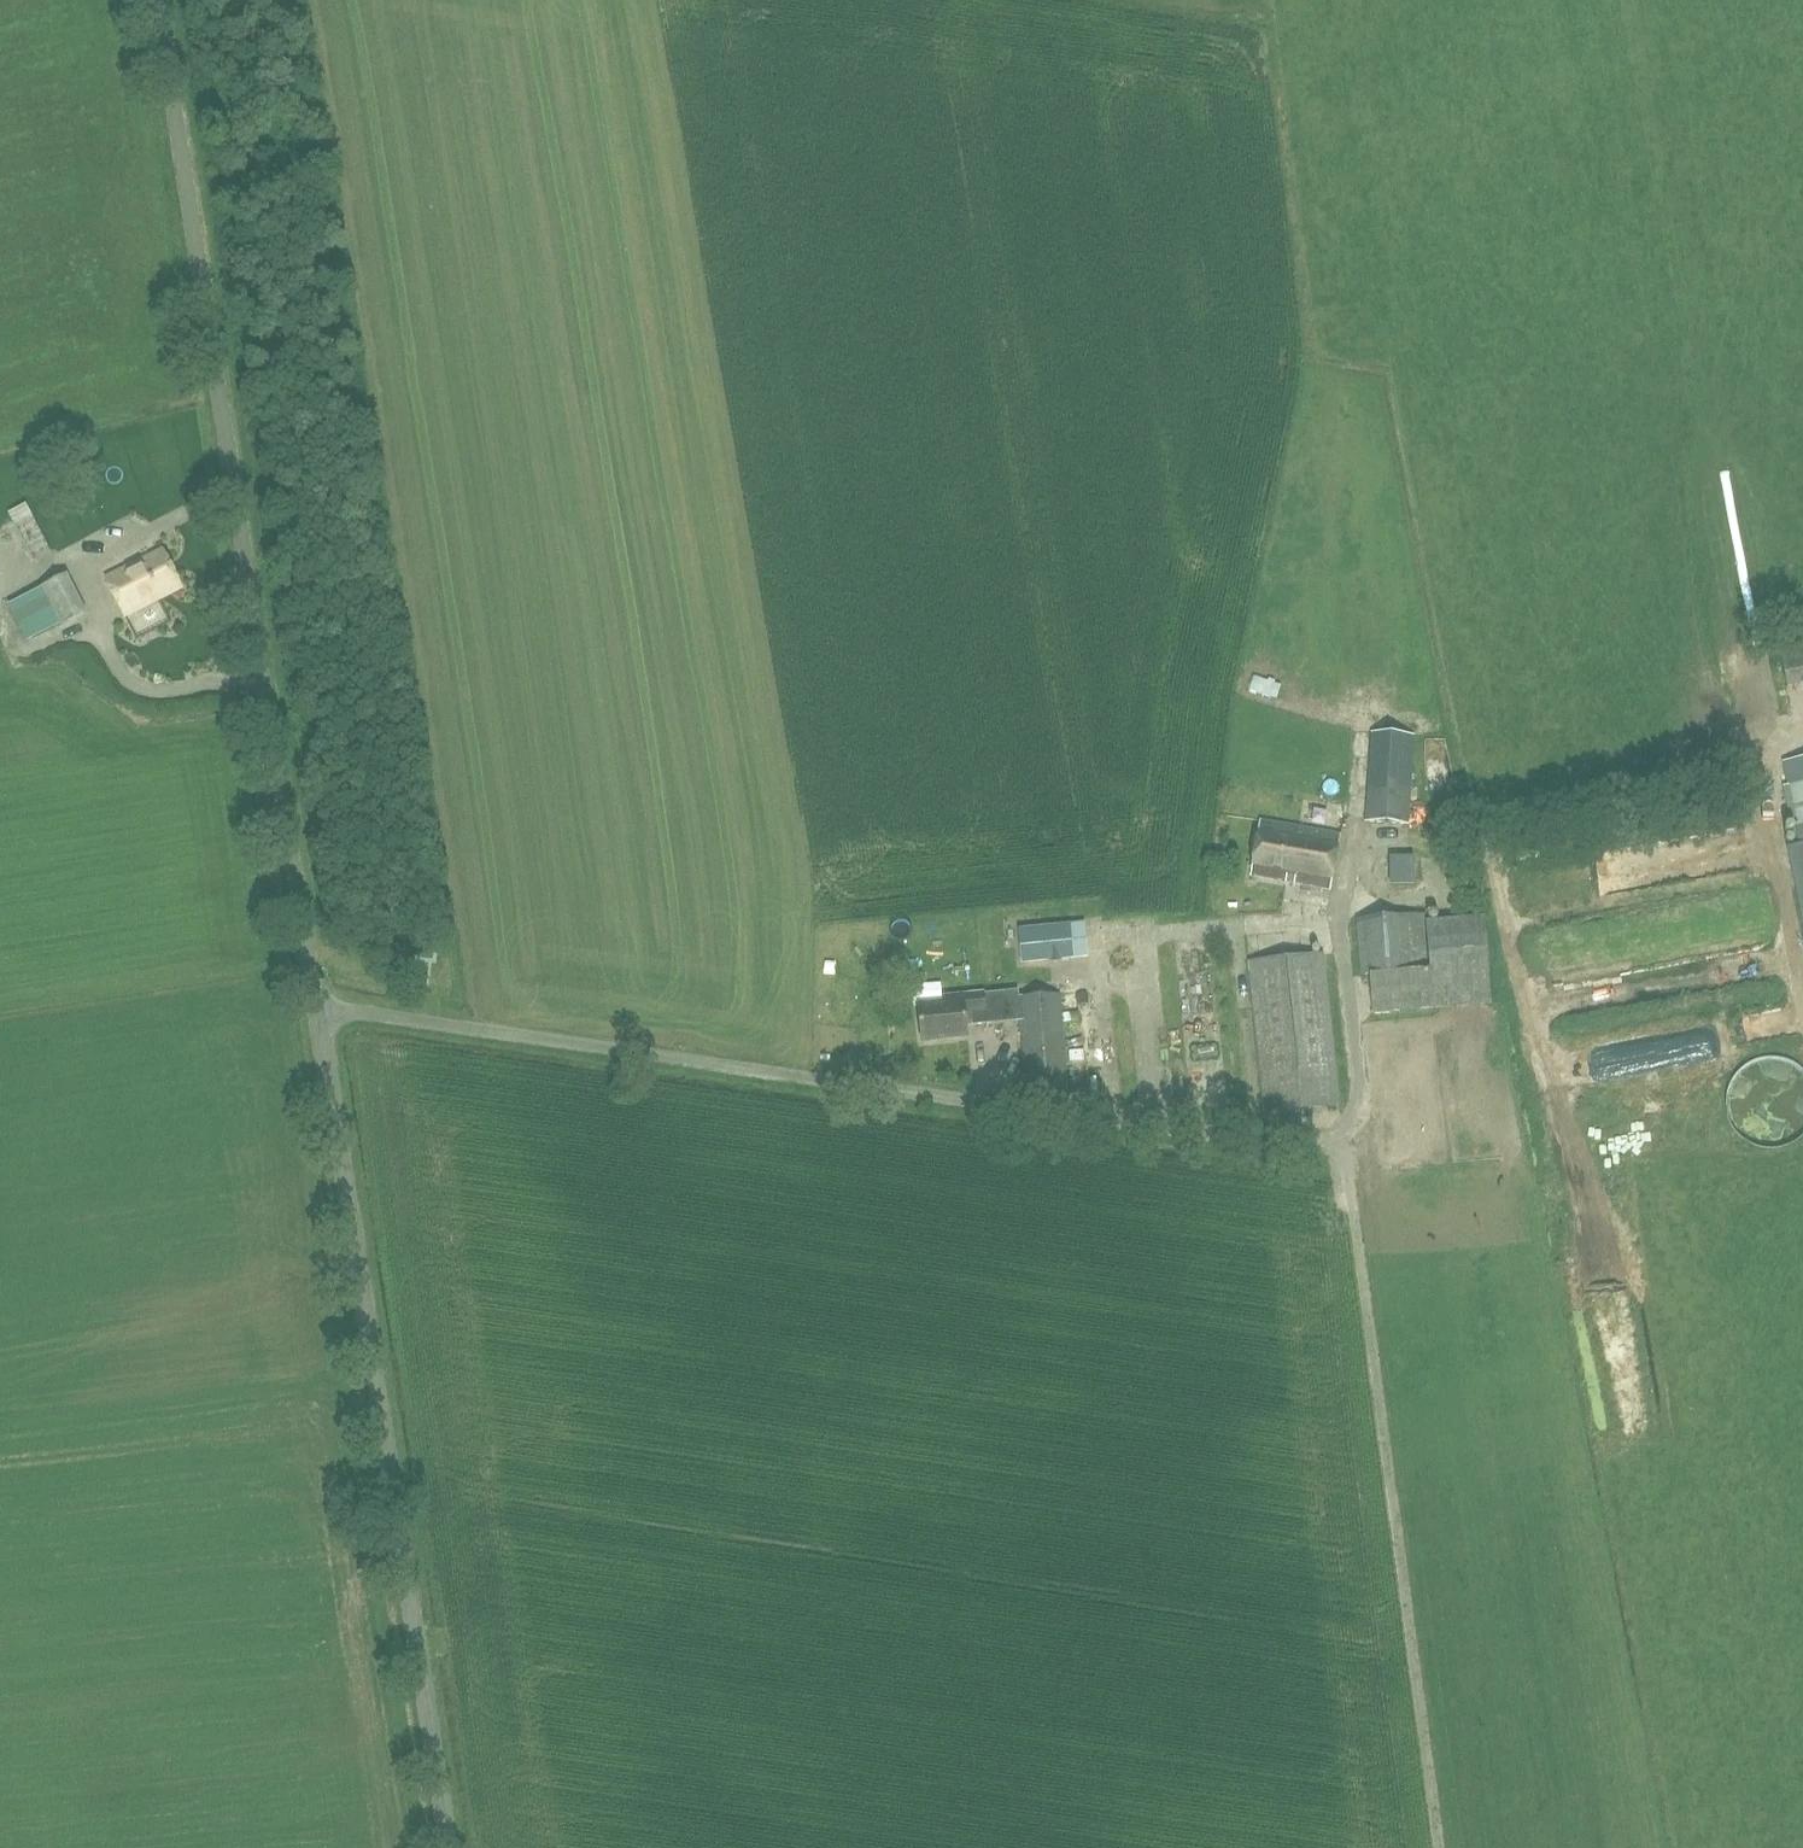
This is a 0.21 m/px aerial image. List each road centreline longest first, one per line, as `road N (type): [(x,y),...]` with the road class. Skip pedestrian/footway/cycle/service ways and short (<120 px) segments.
road 1 (unclassified): [(446,1847),(157,0)]
road 2 (track): [(1334,1135),(1345,1158),(1438,1847)]

